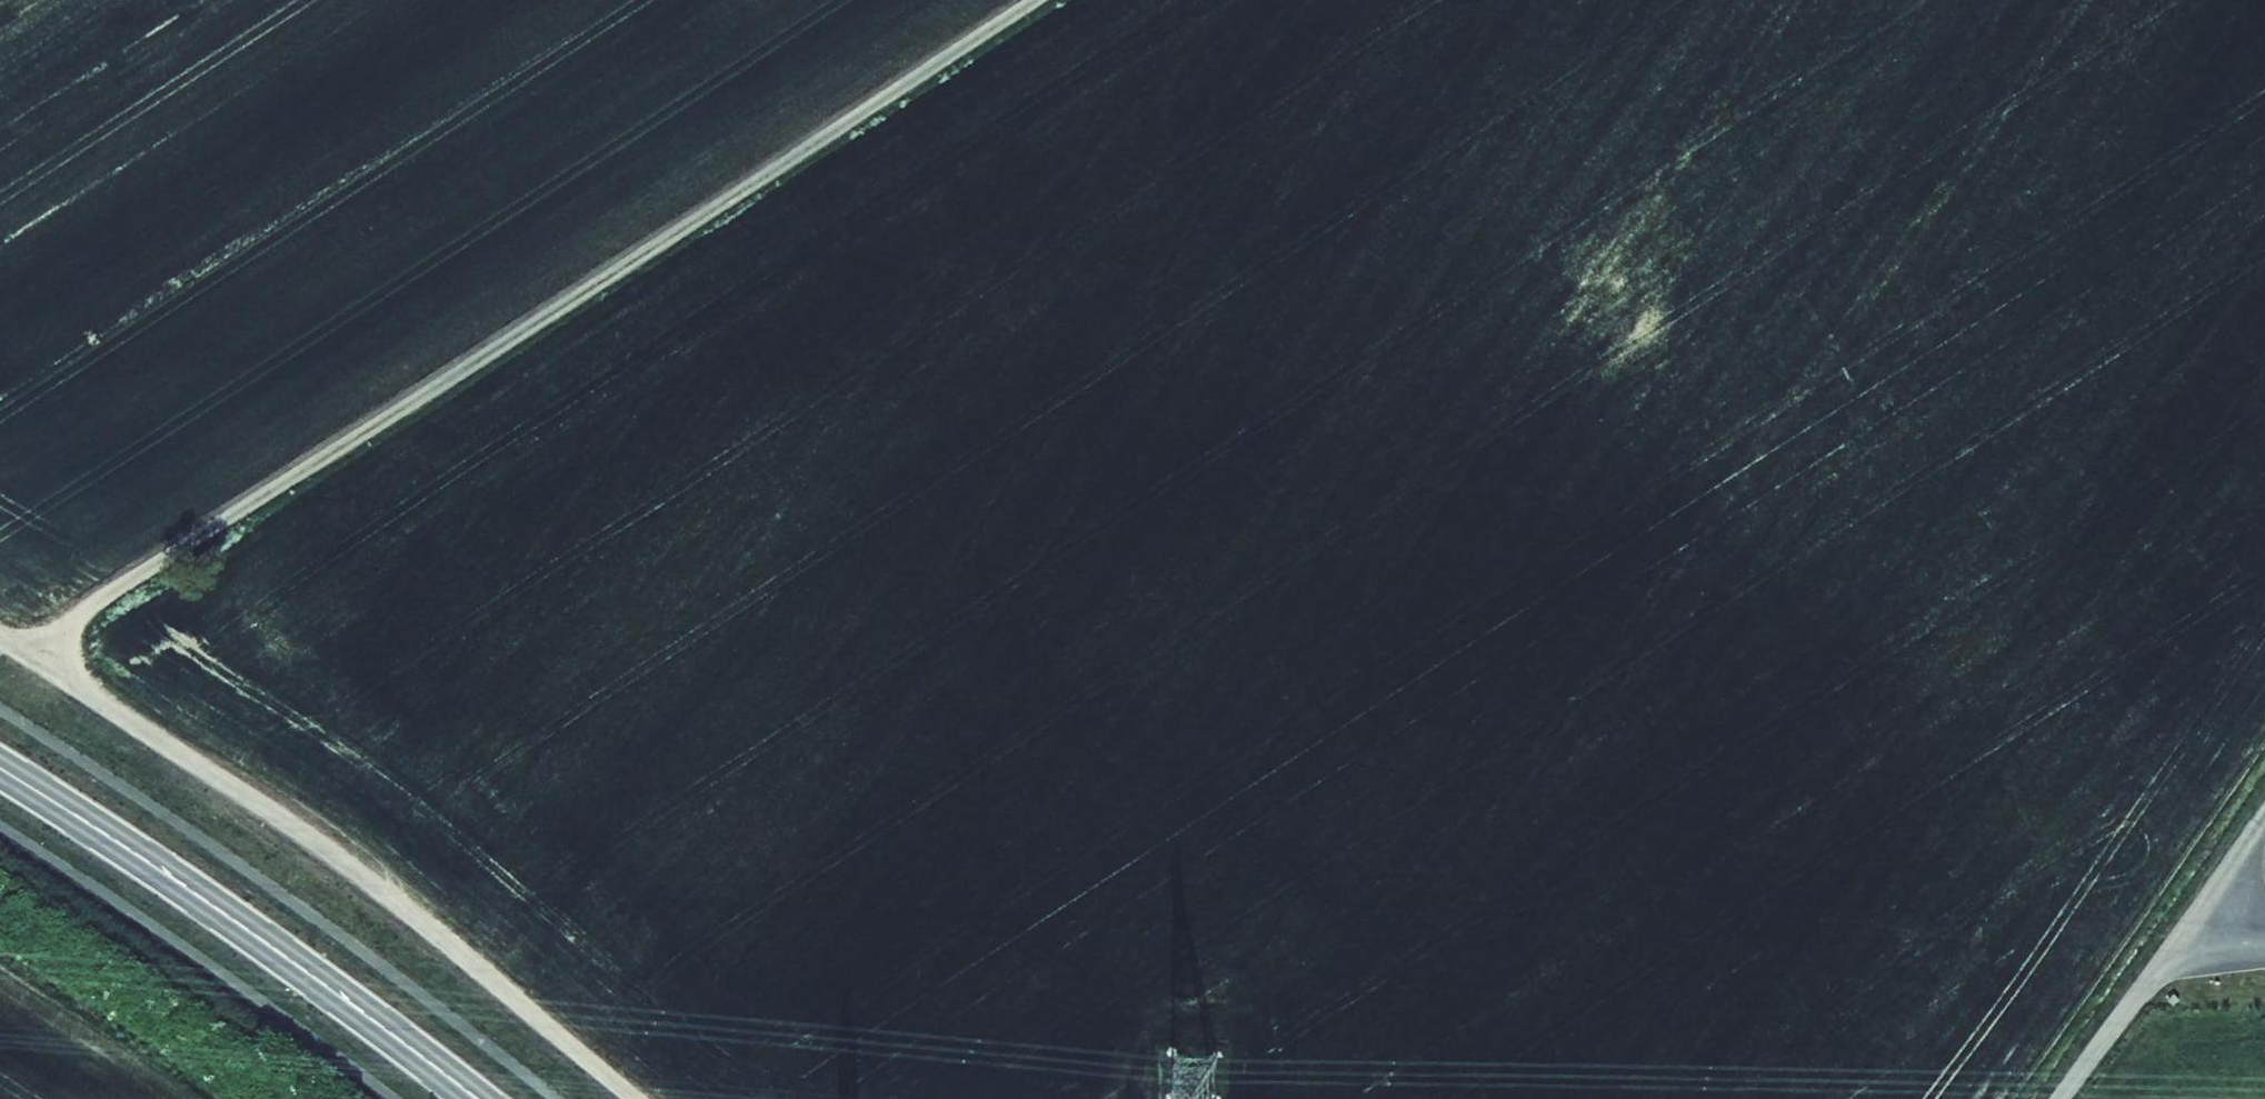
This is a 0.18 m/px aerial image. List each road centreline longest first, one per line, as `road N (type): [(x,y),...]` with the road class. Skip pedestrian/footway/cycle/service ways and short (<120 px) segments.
road 1 (track): [(1032,0),(25,652)]
road 2 (track): [(25,652),(220,767),(457,932),(592,1050),(661,1098)]
road 3 (primary): [(0,769),(209,904),(477,1098)]

